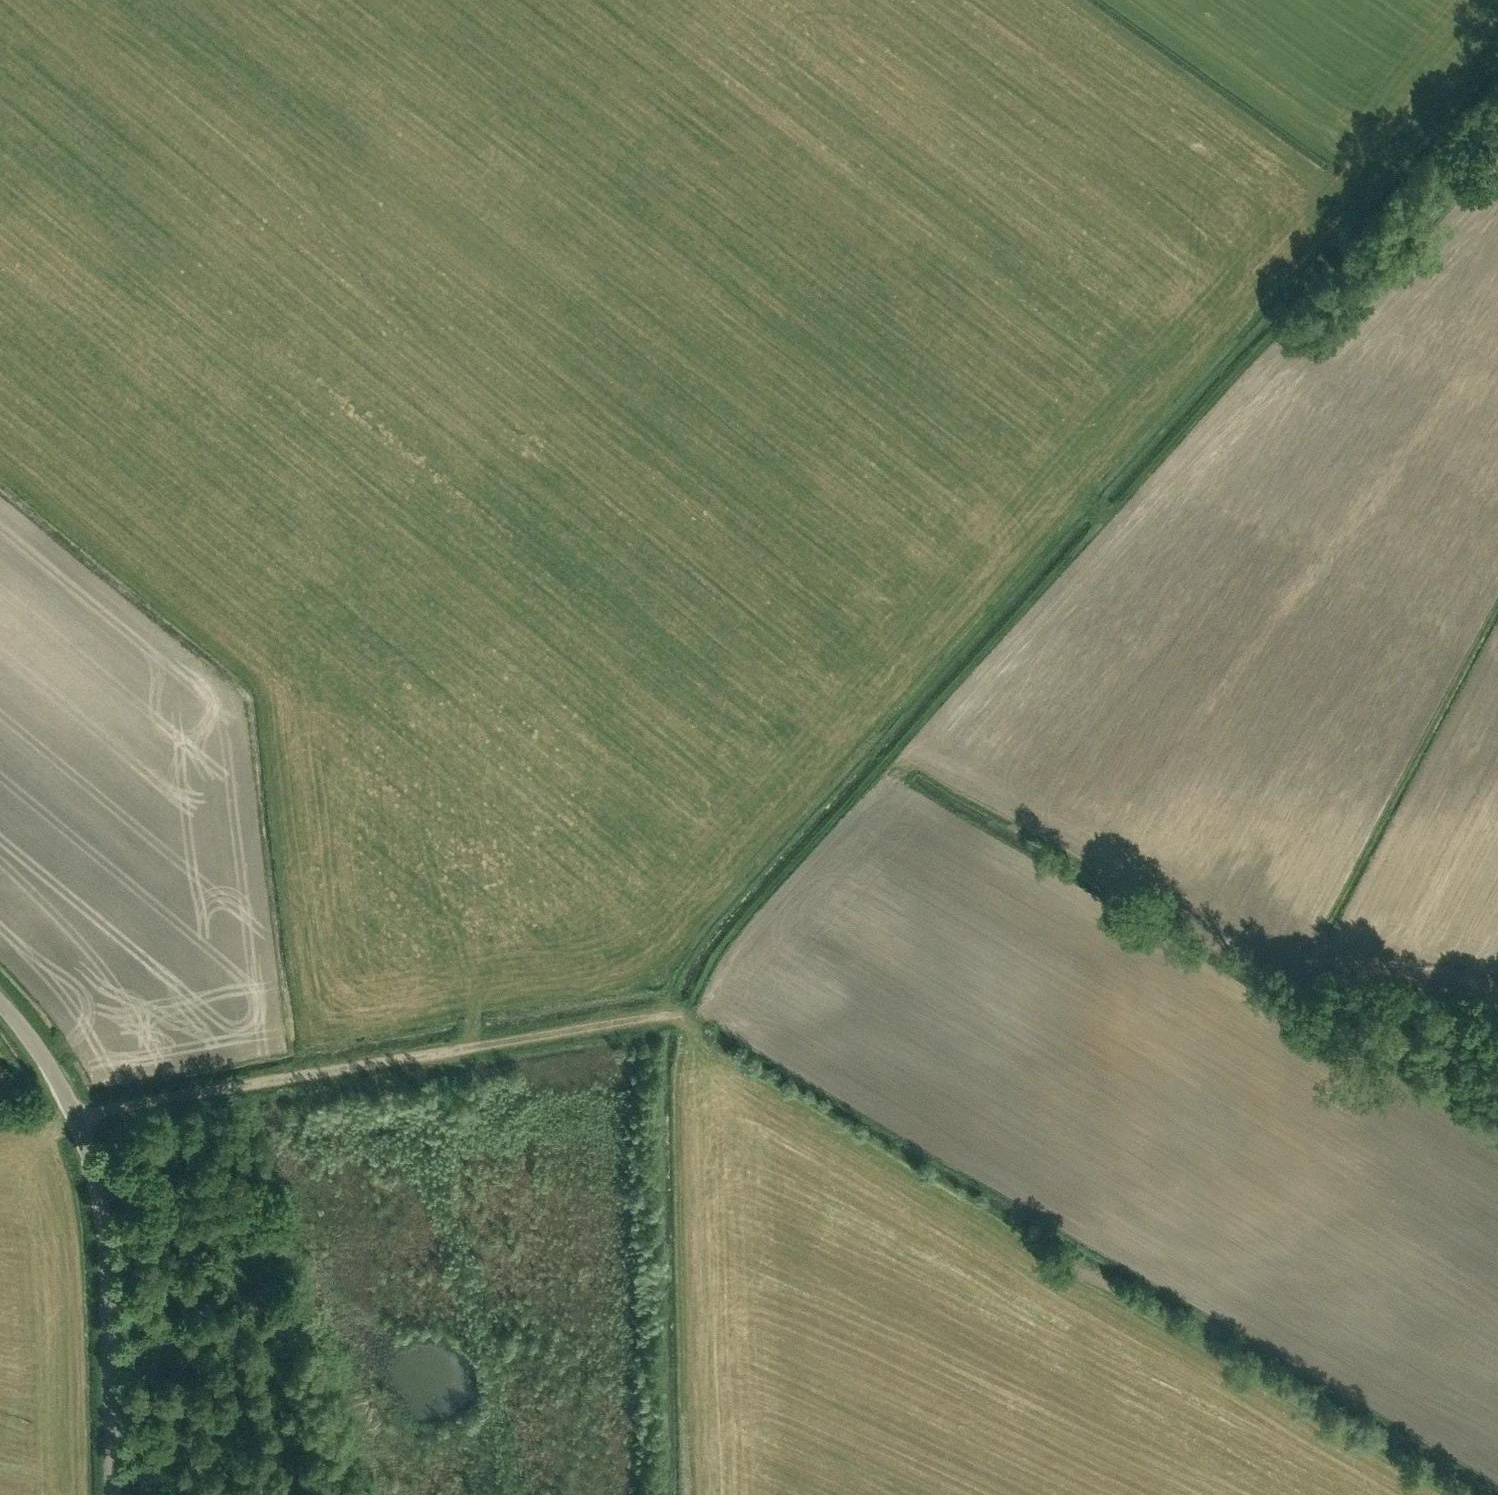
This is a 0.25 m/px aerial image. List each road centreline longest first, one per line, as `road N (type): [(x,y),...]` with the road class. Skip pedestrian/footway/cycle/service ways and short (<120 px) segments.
road 1 (track): [(76,1113),(686,1016)]
road 2 (unclassified): [(114,1494),(113,1337),(100,1193),(76,1113),(0,1002)]

